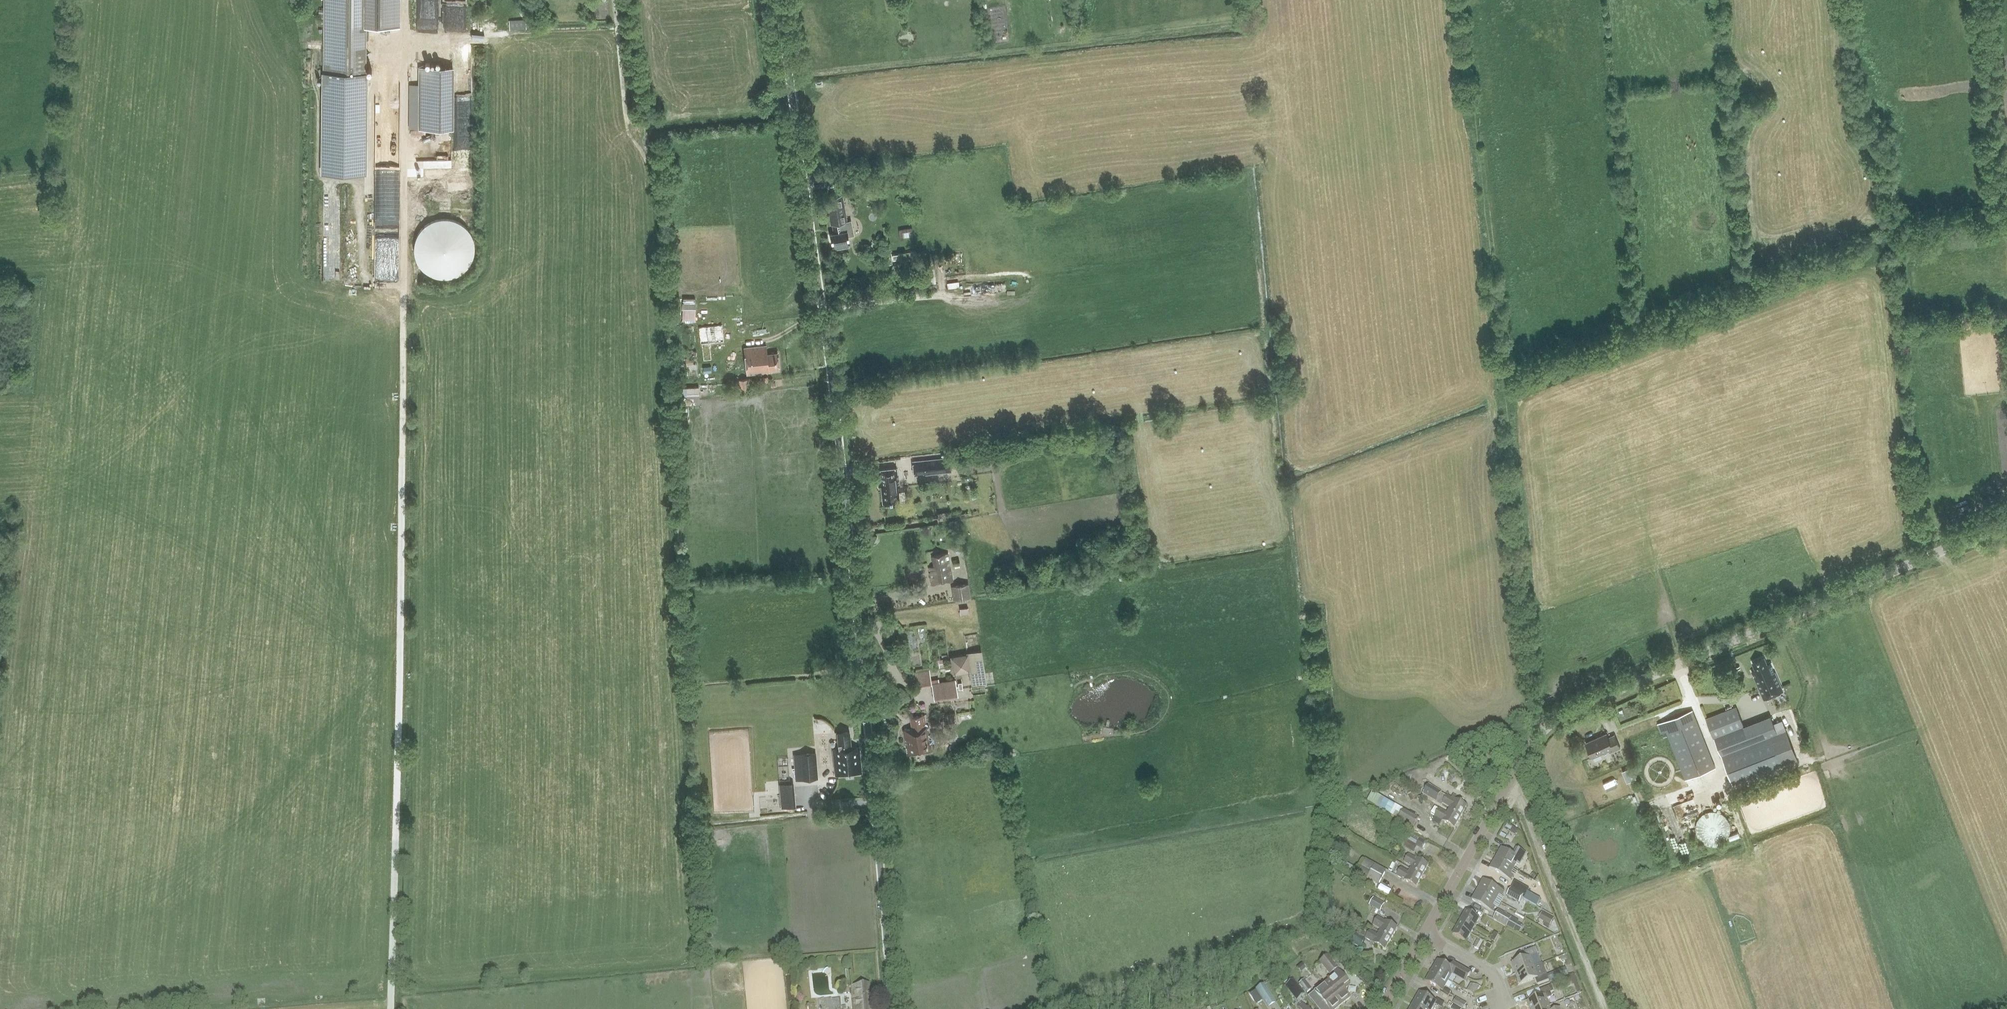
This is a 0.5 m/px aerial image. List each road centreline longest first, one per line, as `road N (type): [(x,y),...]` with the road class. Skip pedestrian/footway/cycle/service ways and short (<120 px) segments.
road 1 (unclassified): [(893,1008),(839,436),(777,0)]
road 2 (tertiary): [(1425,934),(1538,735),(1555,720),(2006,522)]
road 3 (track): [(403,287),(391,1008)]
road 4 (track): [(1602,1008),(1509,784)]

